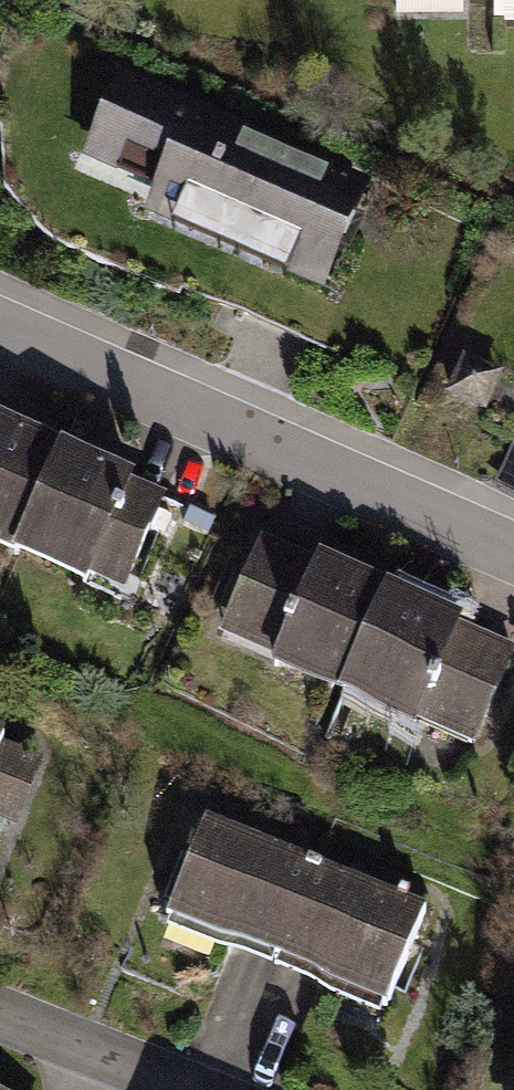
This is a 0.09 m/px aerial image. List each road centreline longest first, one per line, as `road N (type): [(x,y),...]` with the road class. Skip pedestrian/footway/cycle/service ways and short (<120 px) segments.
road 1 (residential): [(0,320),(513,548)]

